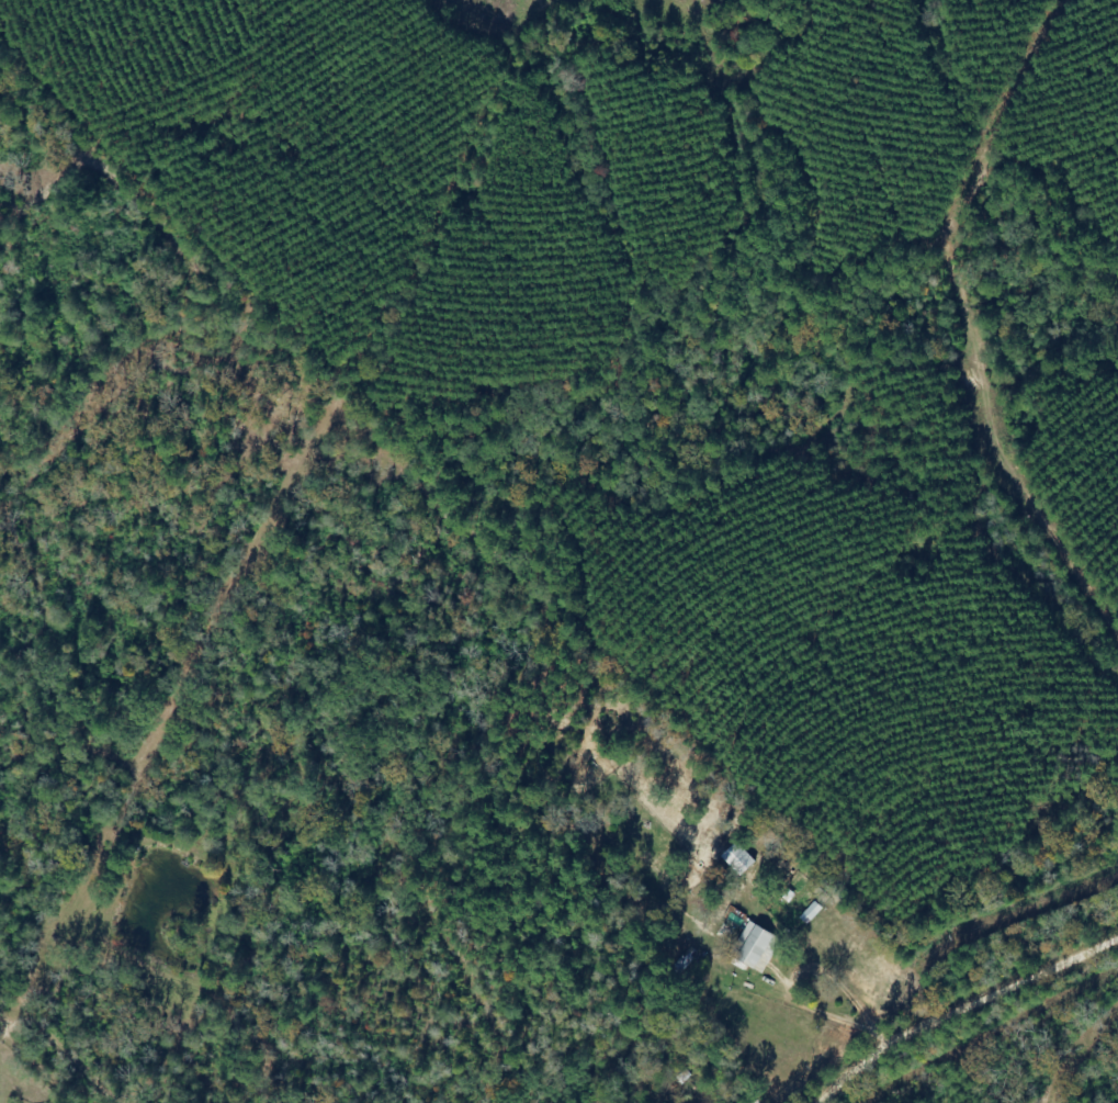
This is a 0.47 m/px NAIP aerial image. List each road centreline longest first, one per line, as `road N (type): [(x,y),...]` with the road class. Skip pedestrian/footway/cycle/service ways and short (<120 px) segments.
road 1 (residential): [(860,1102),(918,1049),(1117,941)]

